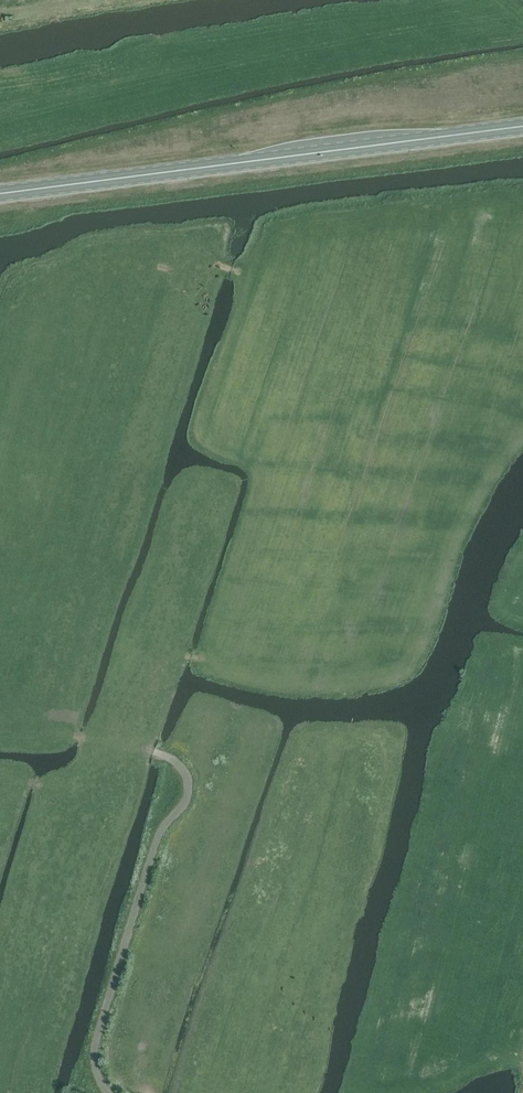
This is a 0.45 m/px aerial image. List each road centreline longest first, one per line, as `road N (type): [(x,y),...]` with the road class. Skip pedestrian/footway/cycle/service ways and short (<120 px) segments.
road 1 (primary): [(522,126),(0,193)]

